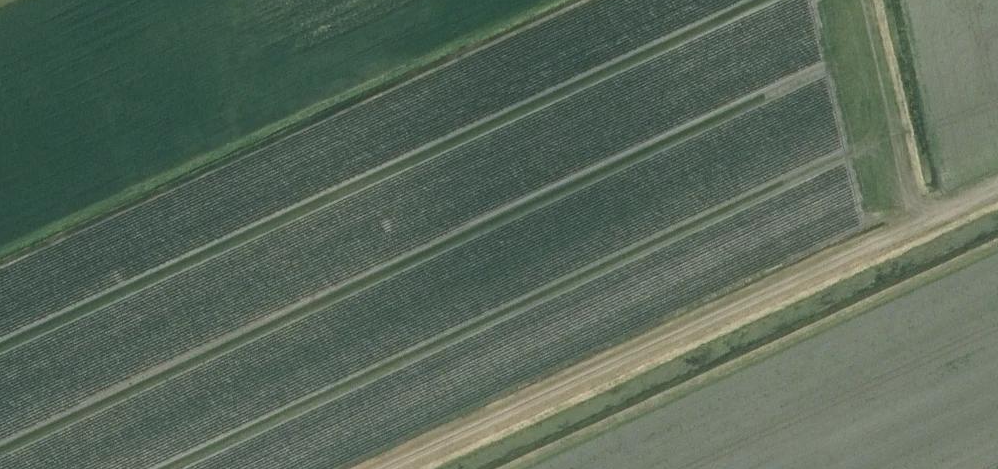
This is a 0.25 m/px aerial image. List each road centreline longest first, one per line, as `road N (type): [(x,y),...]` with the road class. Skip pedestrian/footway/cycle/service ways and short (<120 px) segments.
road 1 (track): [(394,468),(997,190)]

